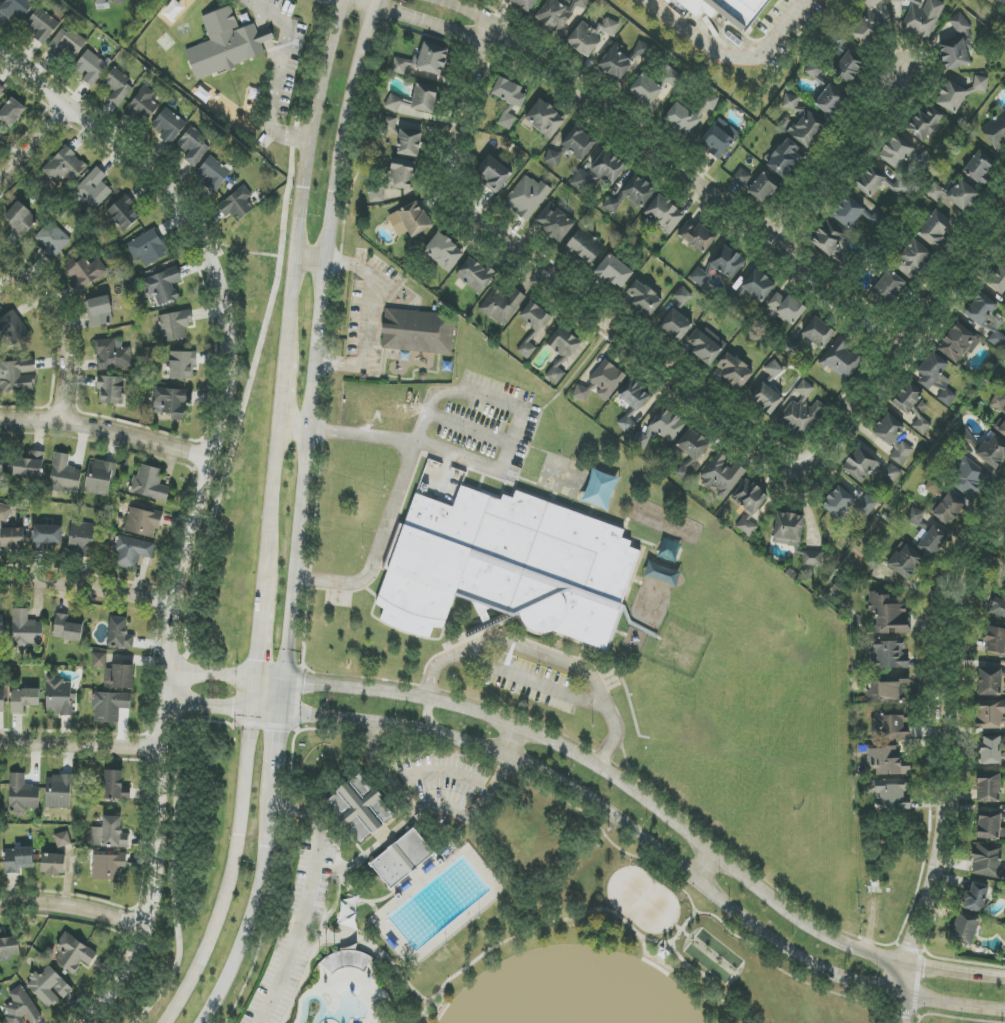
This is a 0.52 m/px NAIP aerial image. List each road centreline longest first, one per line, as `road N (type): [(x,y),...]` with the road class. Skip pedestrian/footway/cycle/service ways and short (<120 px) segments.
road 1 (residential): [(83,1022),(129,964),(154,891),(173,605),(226,396),(229,350),(207,252),(181,206),(153,174),(0,53)]
road 2 (tertiary): [(250,711),(398,726),(479,746),(594,803),(827,972),(902,998),(1004,1011)]
road 3 (tertiary): [(1004,978),(894,961),(829,937),(596,766),(517,725),(427,699),(285,682)]
road 4 (secondary): [(285,682),(340,148),(376,0)]
road 5 (residential): [(496,40),(463,197),(609,329),(811,485),(835,453)]
road 6 (residential): [(490,37),(547,69),(913,353)]
road 7 (residential): [(1004,516),(952,632),(947,751),(933,859),(904,963),(904,1022)]
road 8 (secondary): [(345,0),(309,139),(285,354)]
road 9 (secondary): [(250,711),(222,904),(167,1022)]
road 10 (residential): [(835,453),(1004,240)]
road 11 (residential): [(785,251),(925,72)]
road 12 (secondary): [(201,1022),(251,920),(273,812)]
road 13 (residential): [(0,420),(97,428),(211,459)]
road 14 (residential): [(60,423),(60,324),(0,257)]
road 15 (secondary): [(279,429),(263,606)]
road 16 (residential): [(0,578),(173,605)]
road 17 (residential): [(0,743),(159,748)]
road 18 (residential): [(0,904),(86,909),(143,927)]
road 19 (residential): [(357,0),(447,33),(490,37)]
road 20 (secondary): [(273,812),(285,682)]

